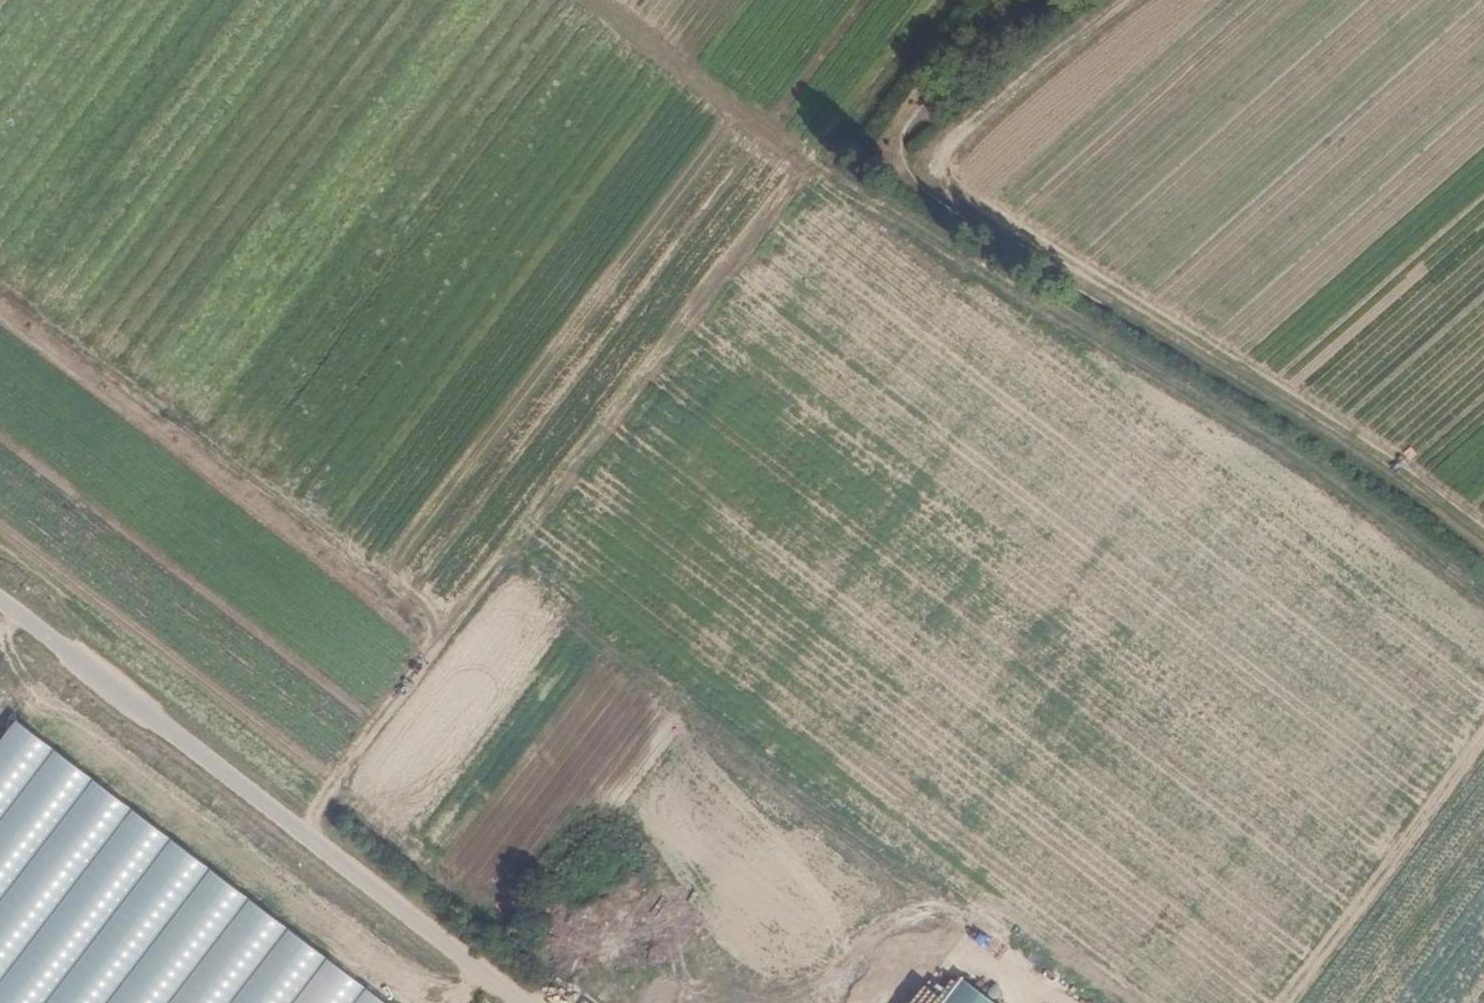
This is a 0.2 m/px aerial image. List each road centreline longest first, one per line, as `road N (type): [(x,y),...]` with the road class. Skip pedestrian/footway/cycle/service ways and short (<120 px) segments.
road 1 (unclassified): [(526,1002),(0,601)]

